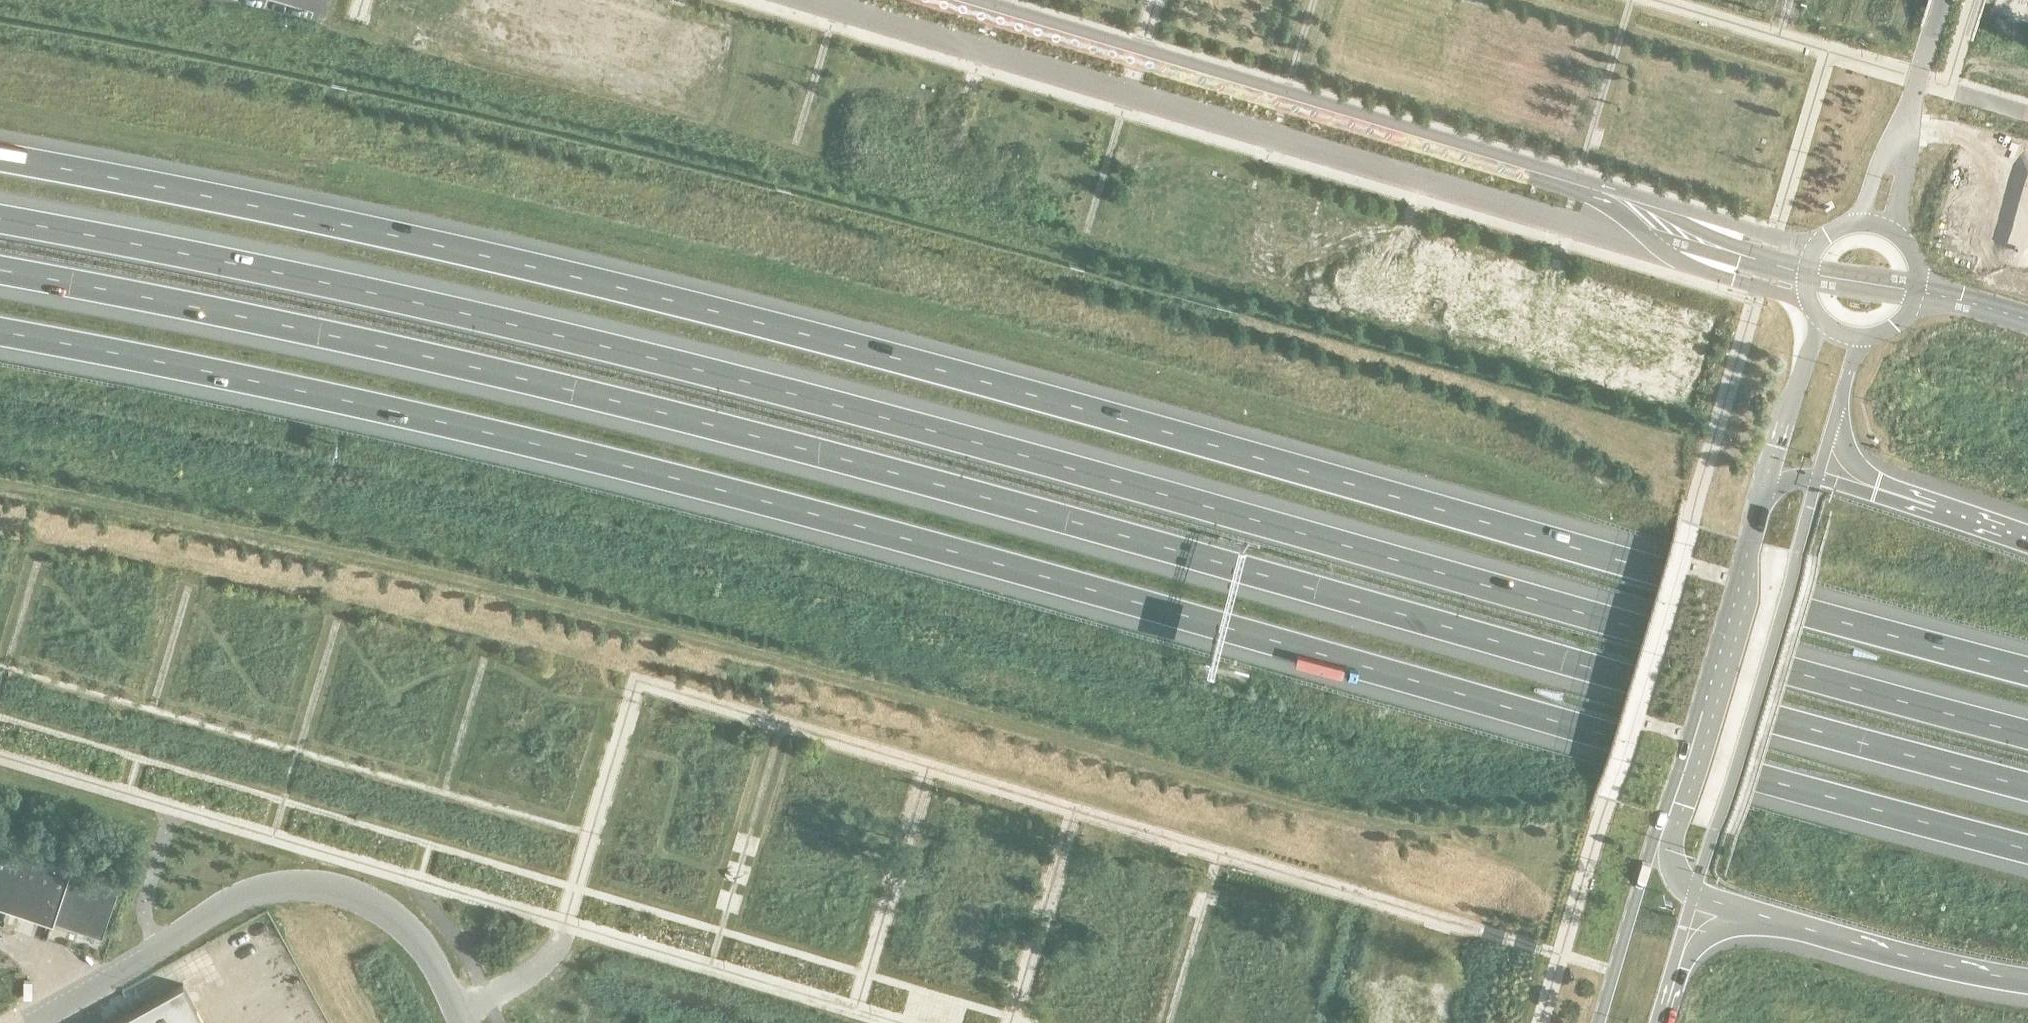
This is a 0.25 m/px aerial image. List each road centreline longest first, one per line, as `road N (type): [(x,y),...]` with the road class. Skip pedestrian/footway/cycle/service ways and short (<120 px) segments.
road 1 (motorway): [(0,270),(271,322),(800,448),(2027,786)]
road 2 (motorway): [(2027,739),(812,402),(269,276),(0,225)]
road 3 (motorway): [(2027,676),(1169,435),(575,280),(0,162)]
road 4 (motorway): [(0,333),(255,381),(786,508),(1758,780),(2027,847)]
road 5 (unclassified): [(818,0),(1704,270)]
road 6 (tertiary): [(1592,187),(963,0)]
road 7 (unclassified): [(458,1022),(421,945),(384,909),(323,884),(288,884),(233,899),(77,996)]
road 8 (secondary): [(1693,899),(1818,480)]
road 9 (secondary): [(1761,493),(1654,844)]
road 10 (motorway): [(1693,899),(1960,971),(2027,981)]
road 11 (tertiary): [(1817,246),(1592,187)]
road 12 (motorway): [(2027,548),(1818,480)]
road 13 (secondary): [(1654,844),(1598,1022)]
road 14 (tertiary): [(1820,318),(1761,493)]
road 15 (tertiary): [(1818,480),(1862,336)]
road 16 (unclassified): [(1901,139),(1940,0)]
road 17 (tertiary): [(1592,187),(1666,252),(1704,270)]
road 18 (tertiary): [(1862,336),(1898,322),(1917,288),(1910,252),(1894,234)]
road 19 (secondary): [(1660,1022),(1693,899)]

